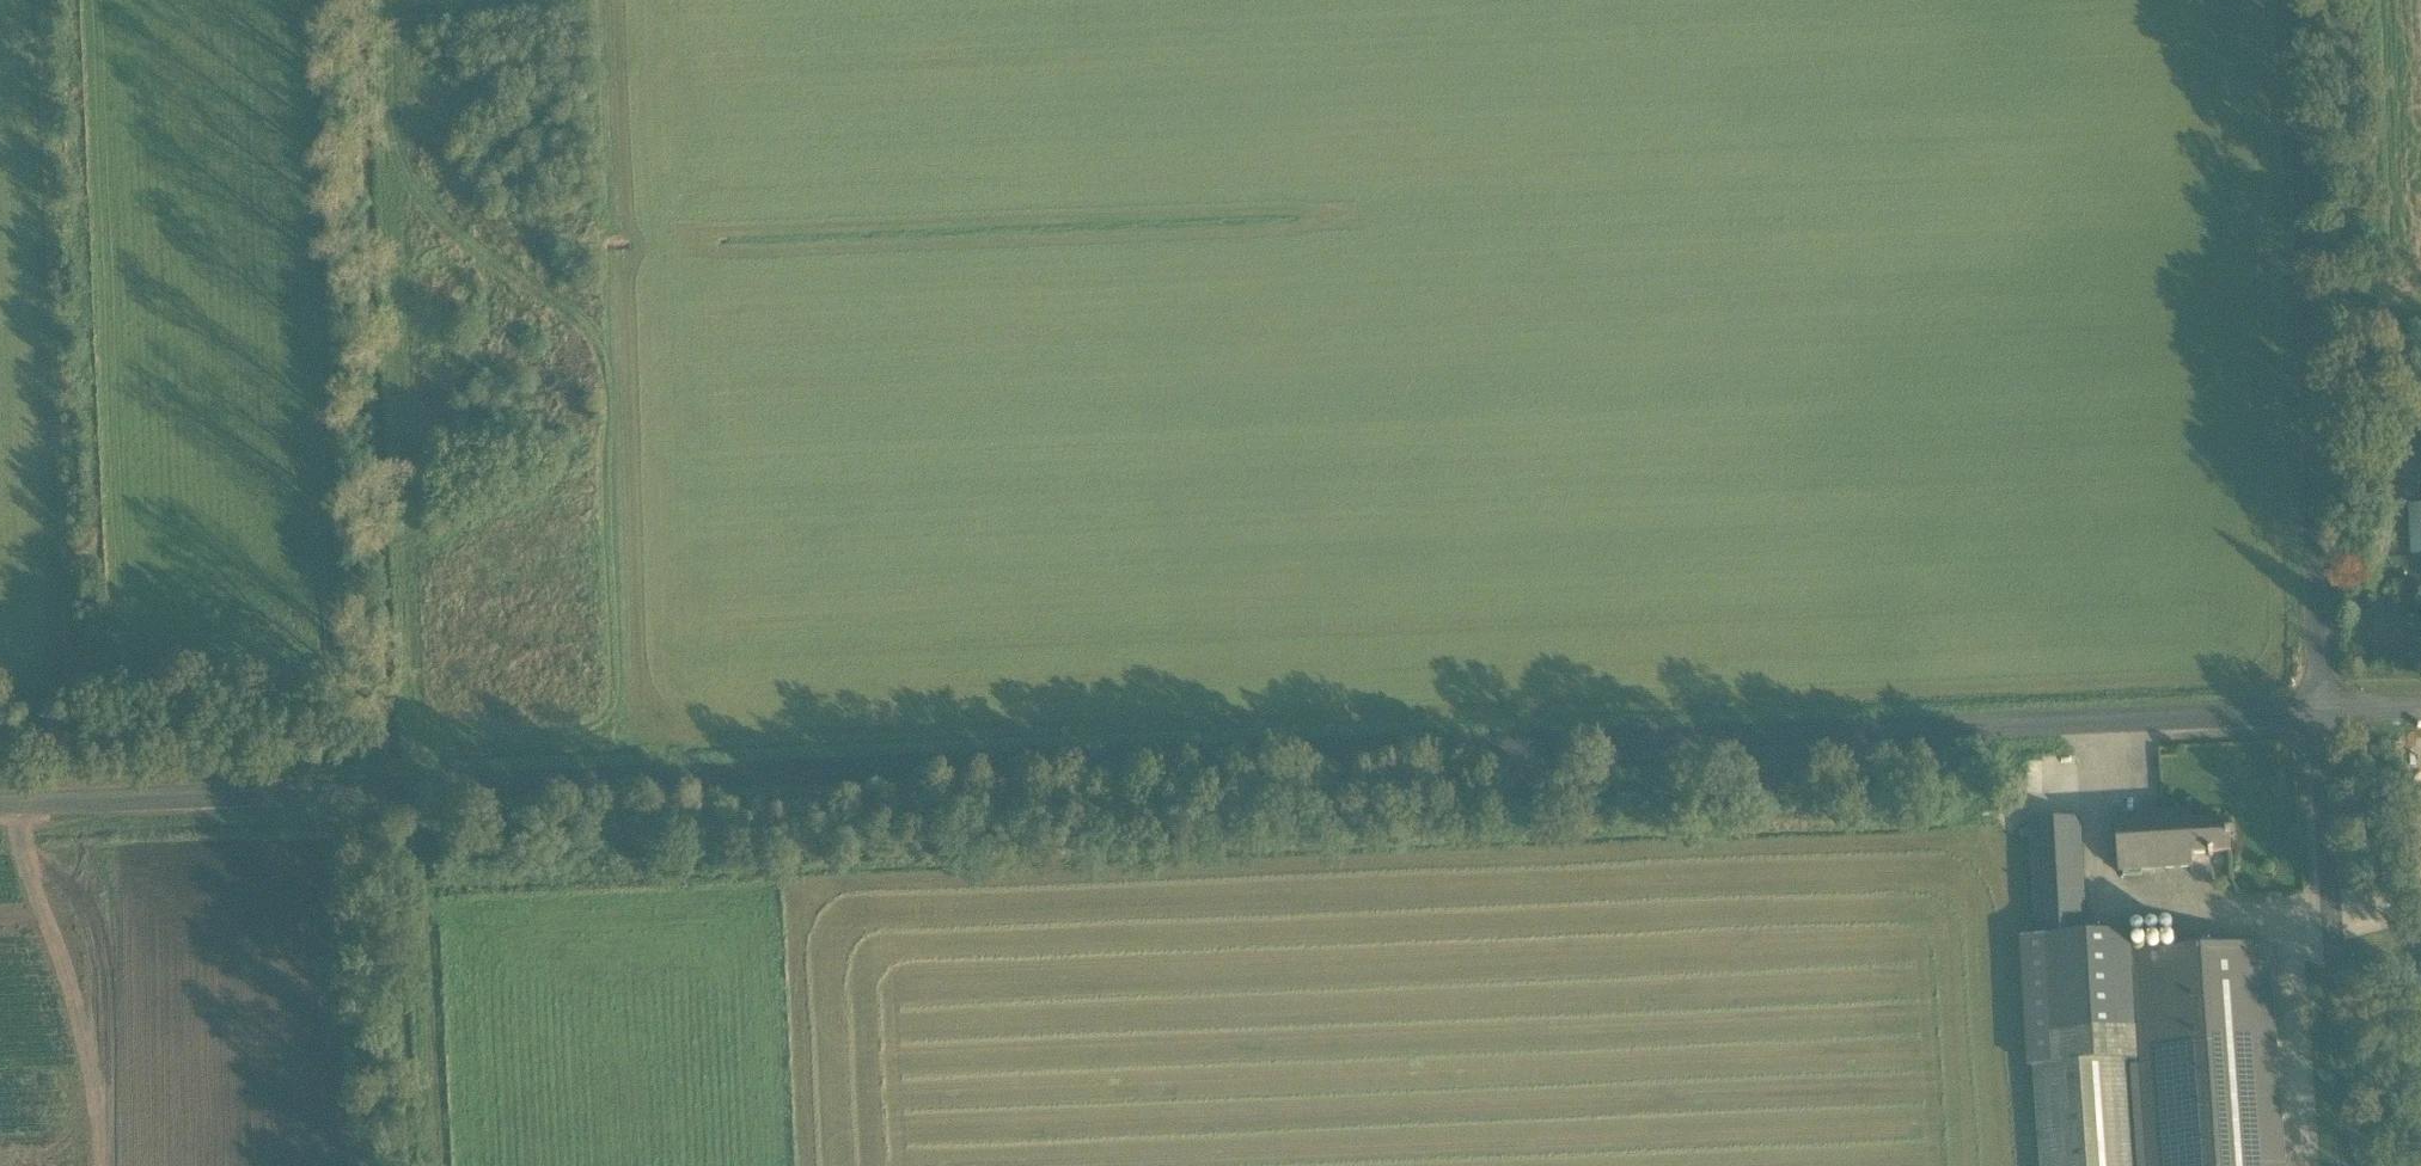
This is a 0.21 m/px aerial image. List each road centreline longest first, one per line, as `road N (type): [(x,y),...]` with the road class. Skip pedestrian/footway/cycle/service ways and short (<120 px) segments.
road 1 (unclassified): [(0,794),(2322,704)]
road 2 (unclassified): [(2322,704),(2294,0)]
road 3 (unclassified): [(2346,1165),(2322,704)]

